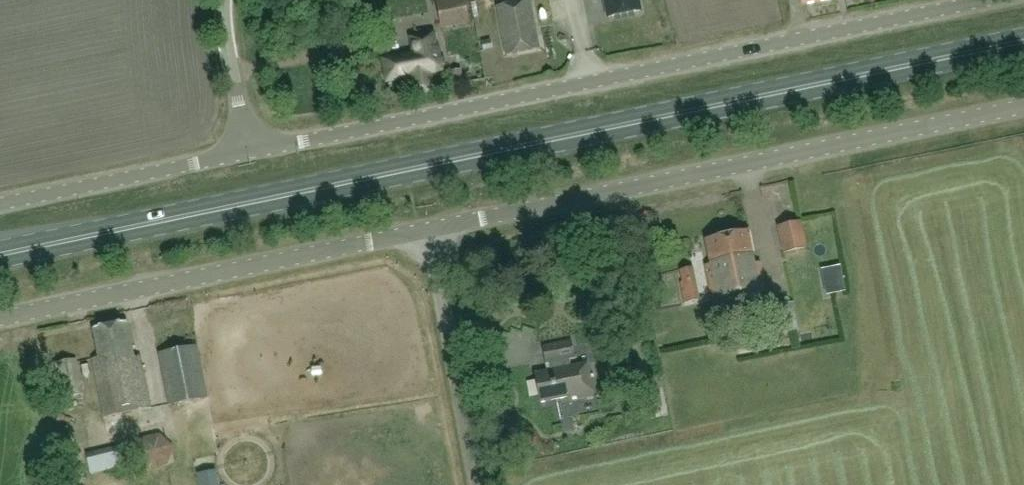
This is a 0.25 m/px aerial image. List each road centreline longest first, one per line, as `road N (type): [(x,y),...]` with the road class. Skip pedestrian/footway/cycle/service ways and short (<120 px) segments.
road 1 (primary): [(0,254),(1023,41)]
road 2 (unclassified): [(251,152),(1007,0)]
road 3 (unclassified): [(432,232),(1023,105)]
road 4 (unclassified): [(0,321),(432,232)]
road 5 (unclassified): [(0,207),(251,152)]
road 6 (unclassified): [(480,484),(432,232)]
road 7 (unclassified): [(251,152),(228,0)]

